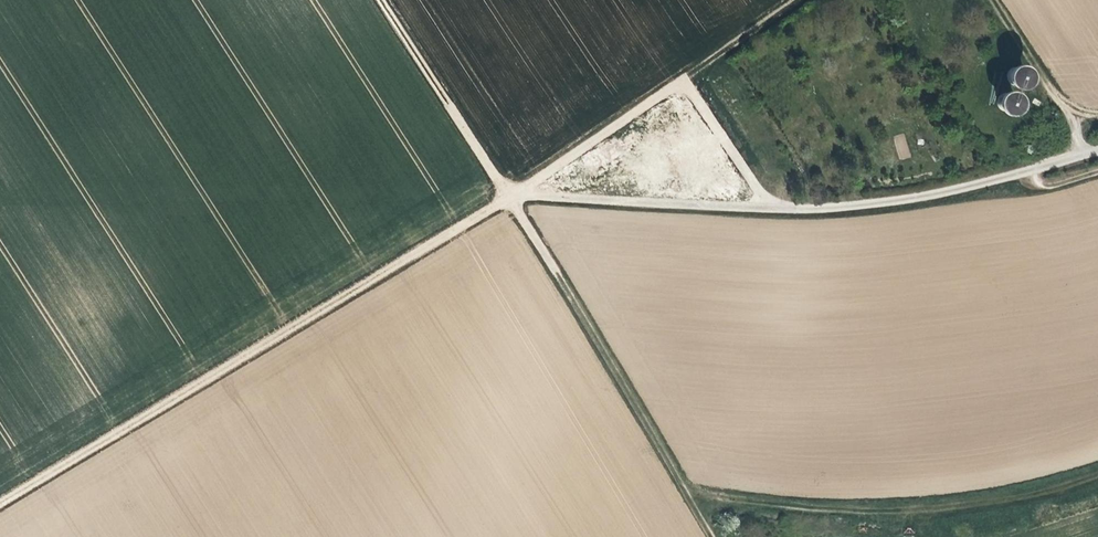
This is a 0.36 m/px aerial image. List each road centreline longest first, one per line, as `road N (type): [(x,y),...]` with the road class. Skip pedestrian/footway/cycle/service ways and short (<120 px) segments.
road 1 (track): [(391,0),(515,192),(717,536)]
road 2 (track): [(419,252),(0,506)]
road 3 (track): [(1097,466),(1012,496),(793,515),(694,498)]
road 4 (unclassified): [(776,203),(689,79),(515,192)]
road 5 (unclassified): [(1097,146),(982,183),(840,205),(776,203)]
road 6 (unclassified): [(776,203),(515,192)]
road 7 (track): [(991,0),(1087,150)]
road 8 (track): [(689,79),(803,0)]

